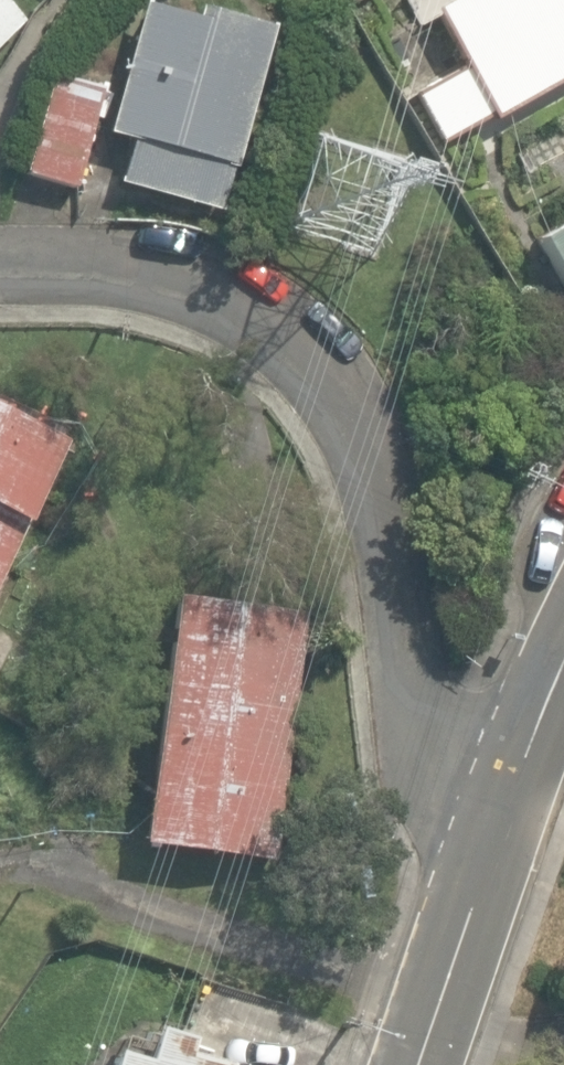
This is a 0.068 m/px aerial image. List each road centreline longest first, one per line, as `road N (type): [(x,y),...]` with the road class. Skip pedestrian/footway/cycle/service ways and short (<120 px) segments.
road 1 (residential): [(502,844),(405,706),(386,649),(355,447),(329,391),(265,328),(142,283),(0,277)]
road 2 (secondary): [(502,844),(426,1064)]
road 3 (secondary): [(563,683),(502,844)]

